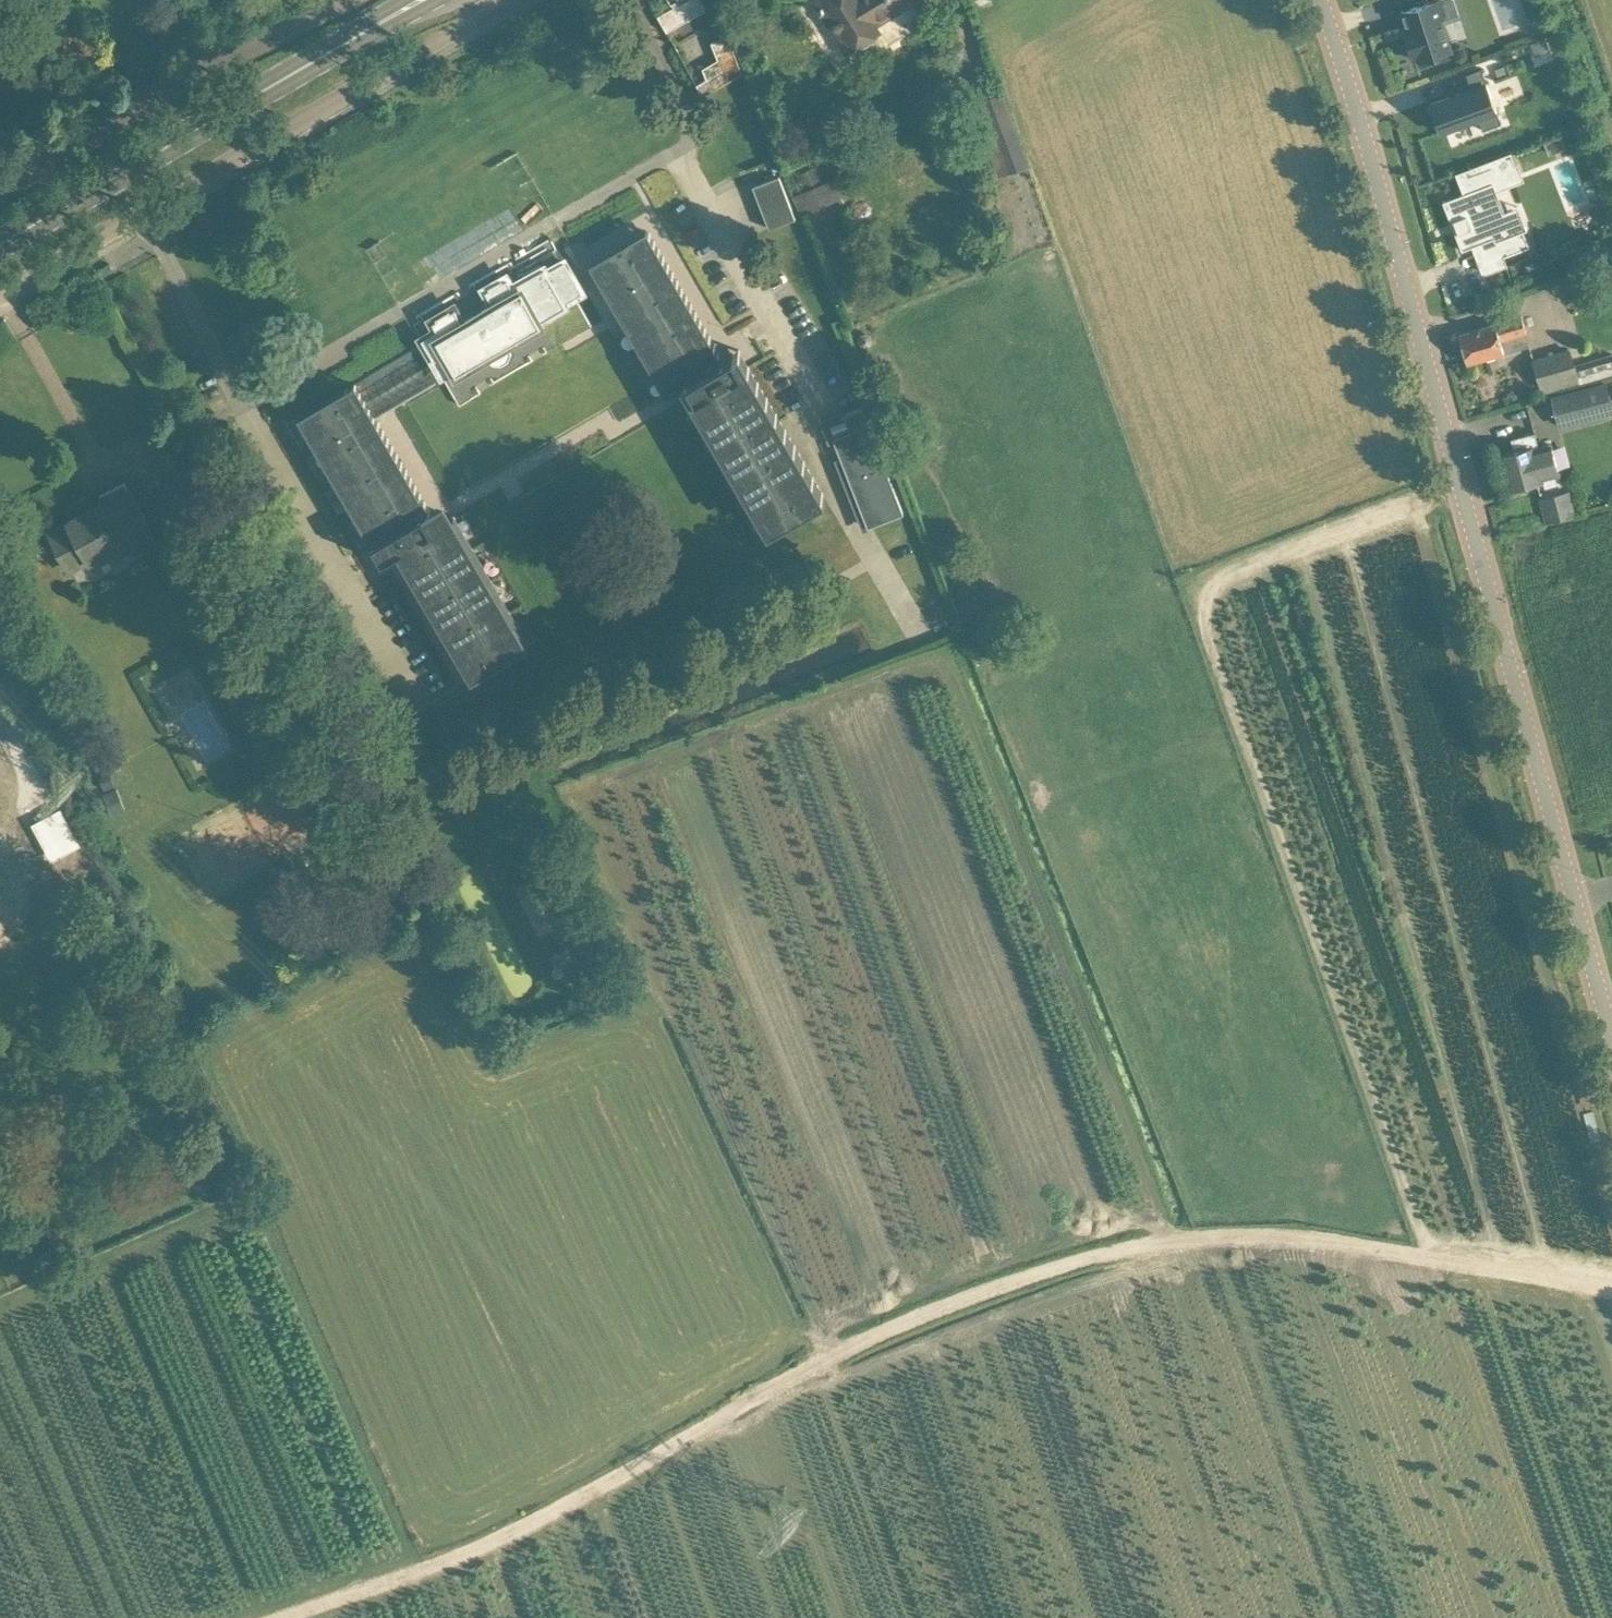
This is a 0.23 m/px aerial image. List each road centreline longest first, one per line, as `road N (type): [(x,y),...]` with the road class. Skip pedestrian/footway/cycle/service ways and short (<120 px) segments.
road 1 (track): [(1611,1283),(1284,1236),(1203,1236),(1093,1256),(868,1344),(545,1528),(282,1617)]
road 2 (unclassified): [(1611,1031),(1320,0)]
road 3 (residential): [(0,297),(513,0)]
road 4 (secondary): [(0,244),(419,0)]
road 5 (residential): [(0,193),(346,0)]

